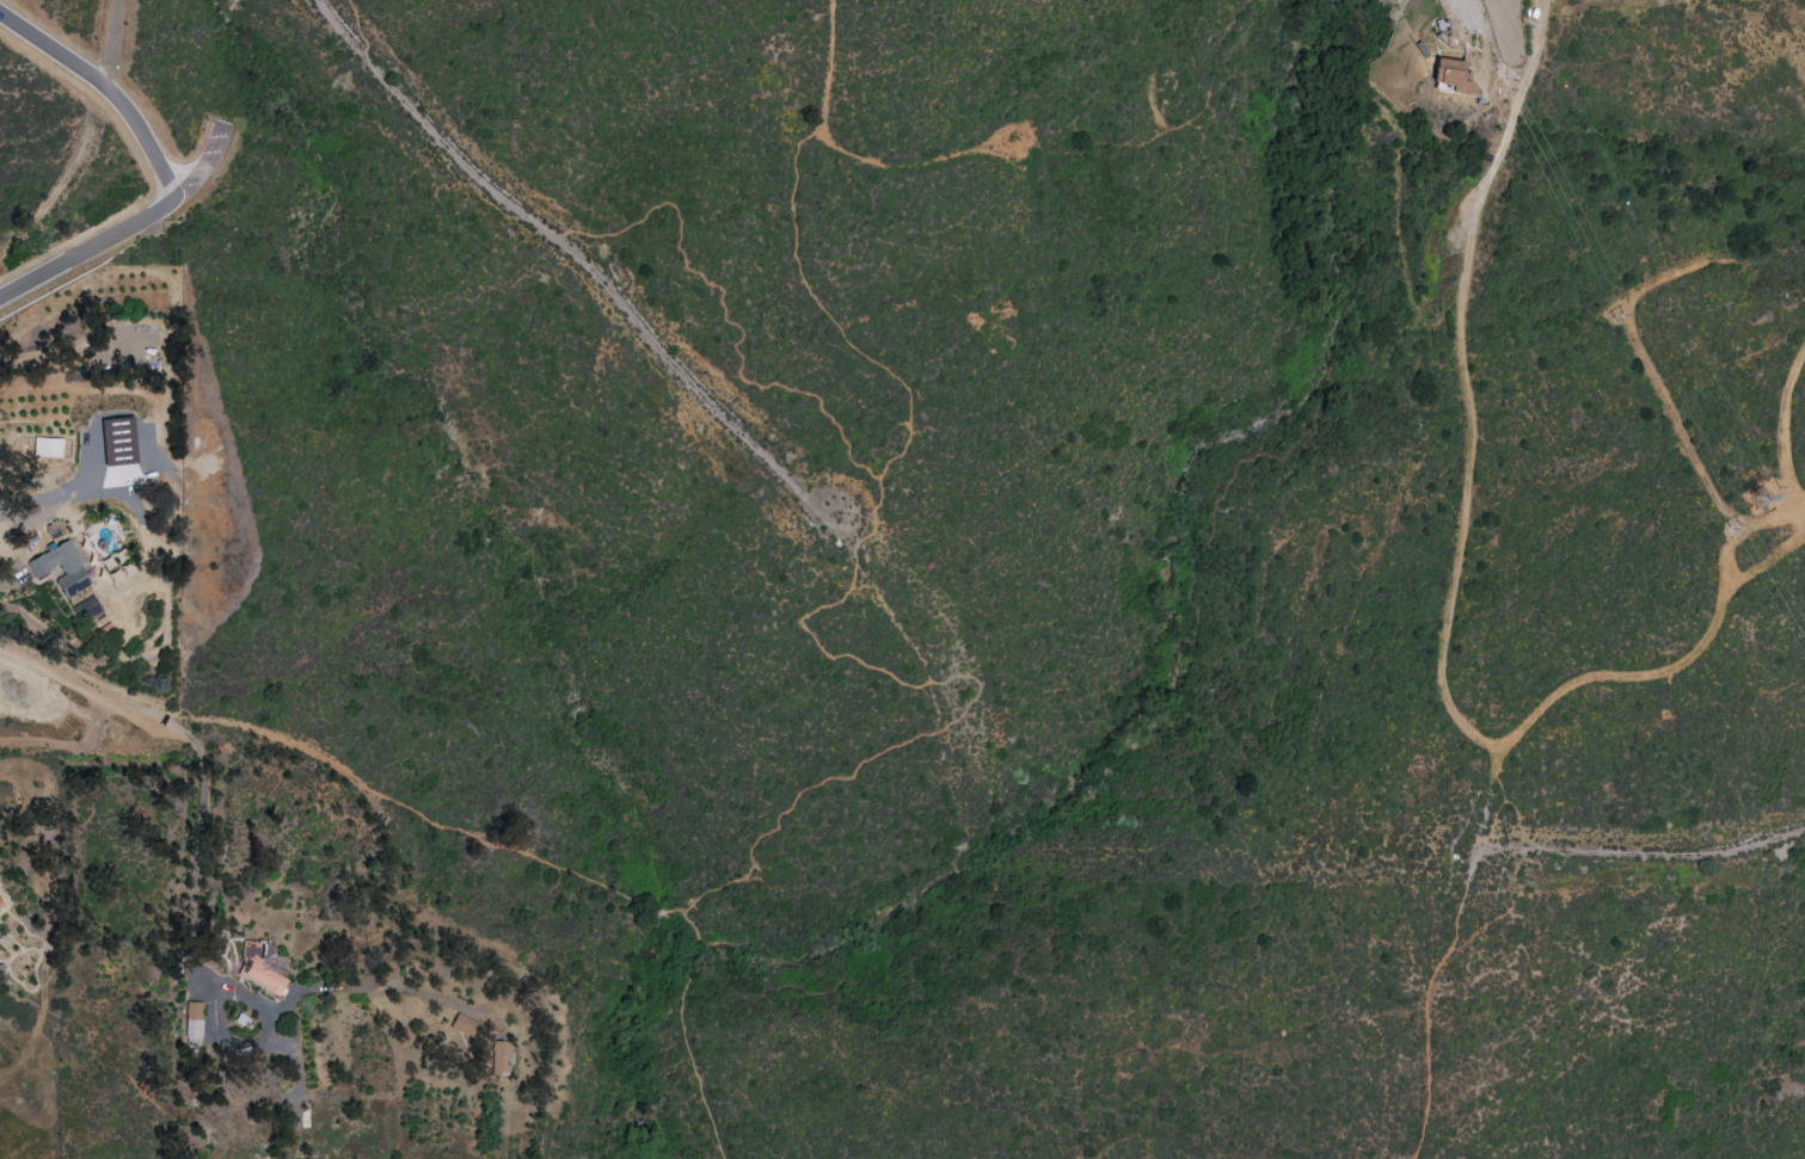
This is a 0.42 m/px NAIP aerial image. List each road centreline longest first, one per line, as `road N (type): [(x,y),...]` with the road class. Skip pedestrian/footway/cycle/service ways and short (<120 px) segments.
road 1 (track): [(1549,0),(1471,257),(1463,368),(1478,421),(1445,671),(1459,720),(1481,741),(1516,739),(1567,691),(1598,679),(1654,680),(1683,670),(1711,640),(1740,575),(1797,535),(1785,431),(1794,365),(1804,349)]
road 2 (track): [(1740,575),(1727,547),(1730,522),(1627,327),(1631,286),(1723,258)]
road 3 (residential): [(0,306),(182,197)]
road 4 (residential): [(0,646),(171,725)]

